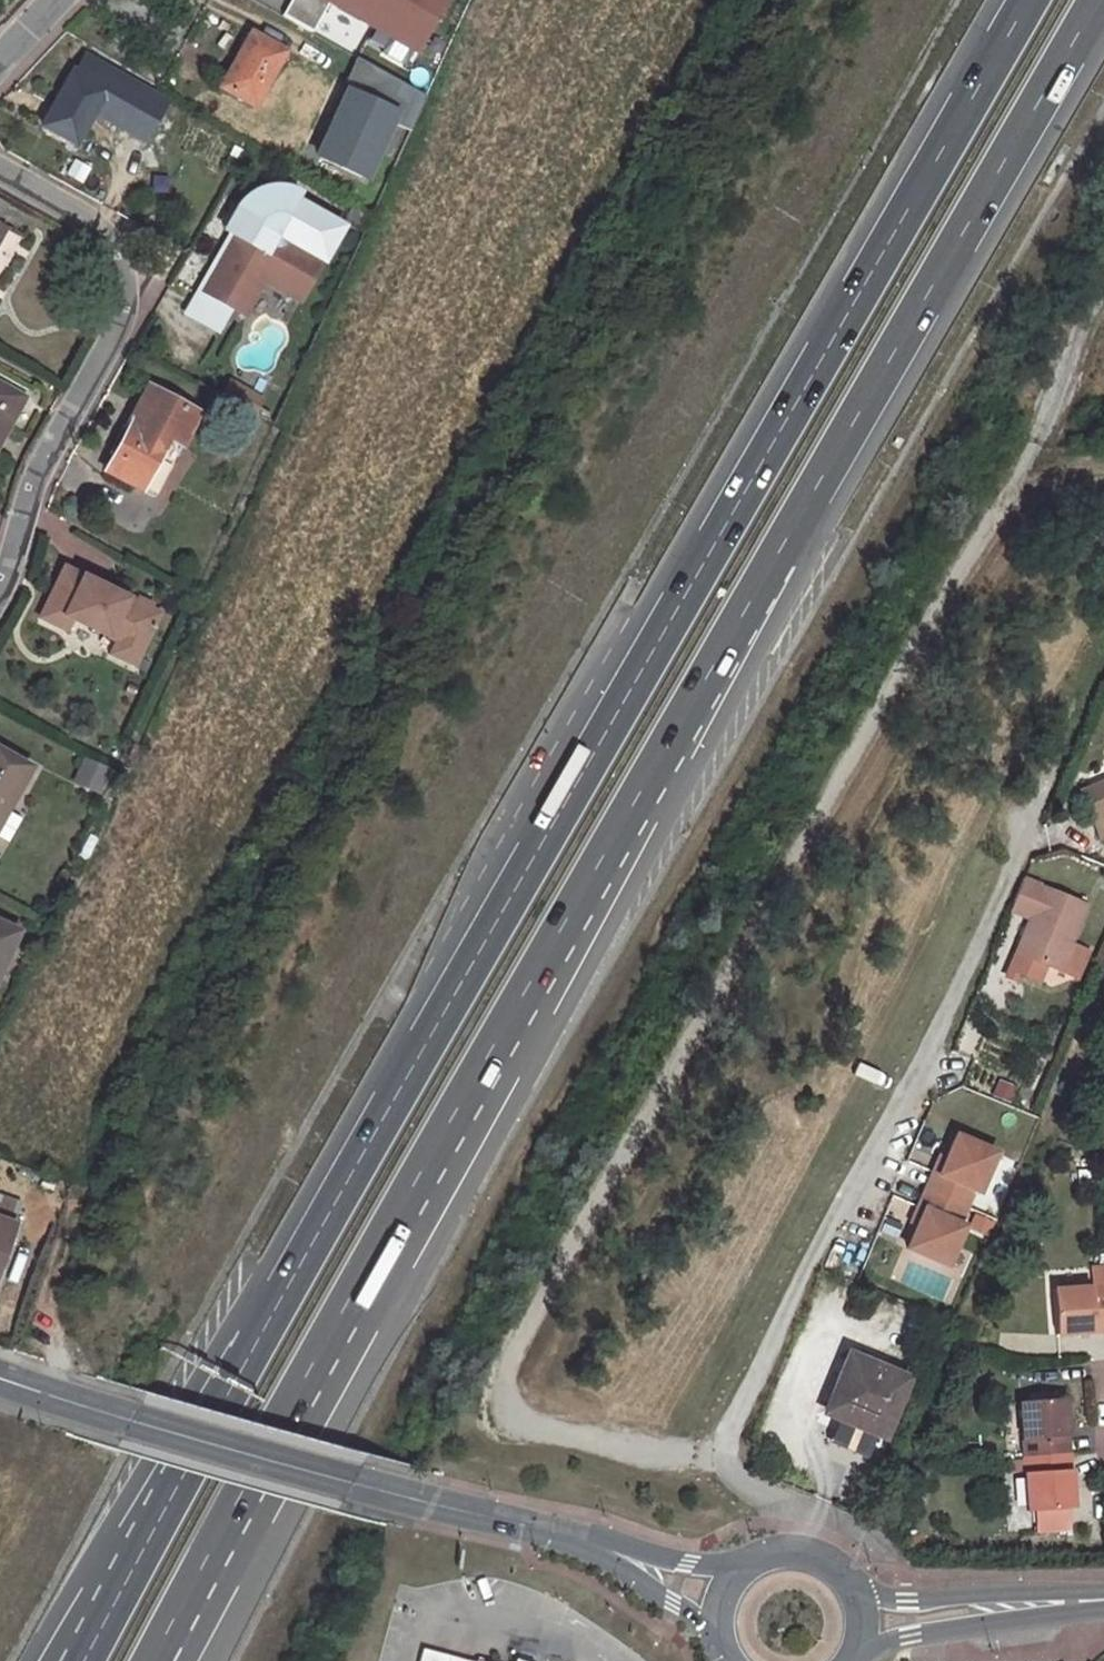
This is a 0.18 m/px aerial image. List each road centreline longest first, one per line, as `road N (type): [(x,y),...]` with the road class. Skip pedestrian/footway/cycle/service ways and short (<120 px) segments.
road 1 (trunk): [(1029,0),(245,1361),(85,1660)]
road 2 (trunk): [(153,1660),(416,1182),(1097,0)]
road 3 (tertiary): [(0,1378),(620,1557)]
road 4 (residential): [(0,587),(29,479),(124,308),(118,254),(85,221),(0,166)]
road 5 (tertiary): [(851,1659),(1017,1603)]
road 6 (tertiary): [(1017,1603),(905,1601),(851,1586)]
road 7 (tertiary): [(620,1557),(718,1641)]
road 8 (tertiary): [(851,1586),(802,1551),(780,1550),(741,1567)]
road 9 (tertiary): [(741,1567),(620,1557)]

